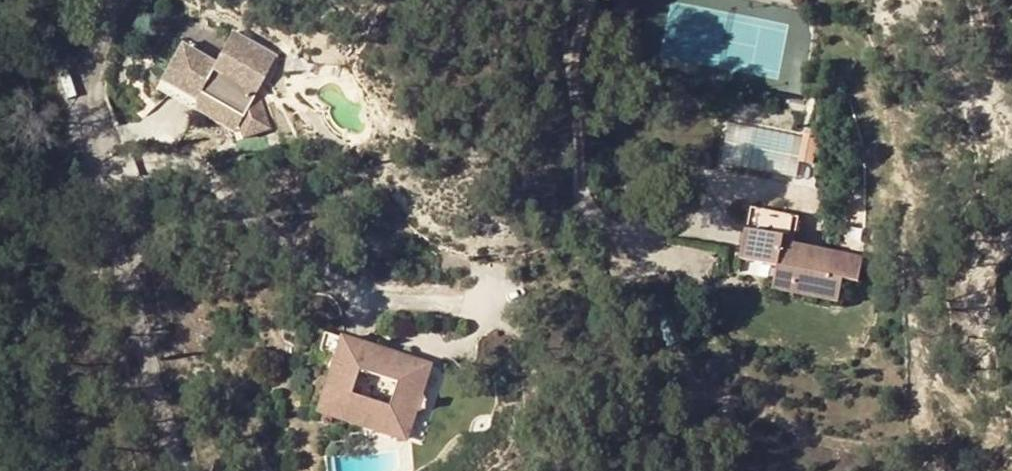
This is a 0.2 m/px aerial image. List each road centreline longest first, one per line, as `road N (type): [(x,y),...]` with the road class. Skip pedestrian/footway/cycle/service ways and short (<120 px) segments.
road 1 (residential): [(183,470),(95,152),(93,66),(115,0)]

